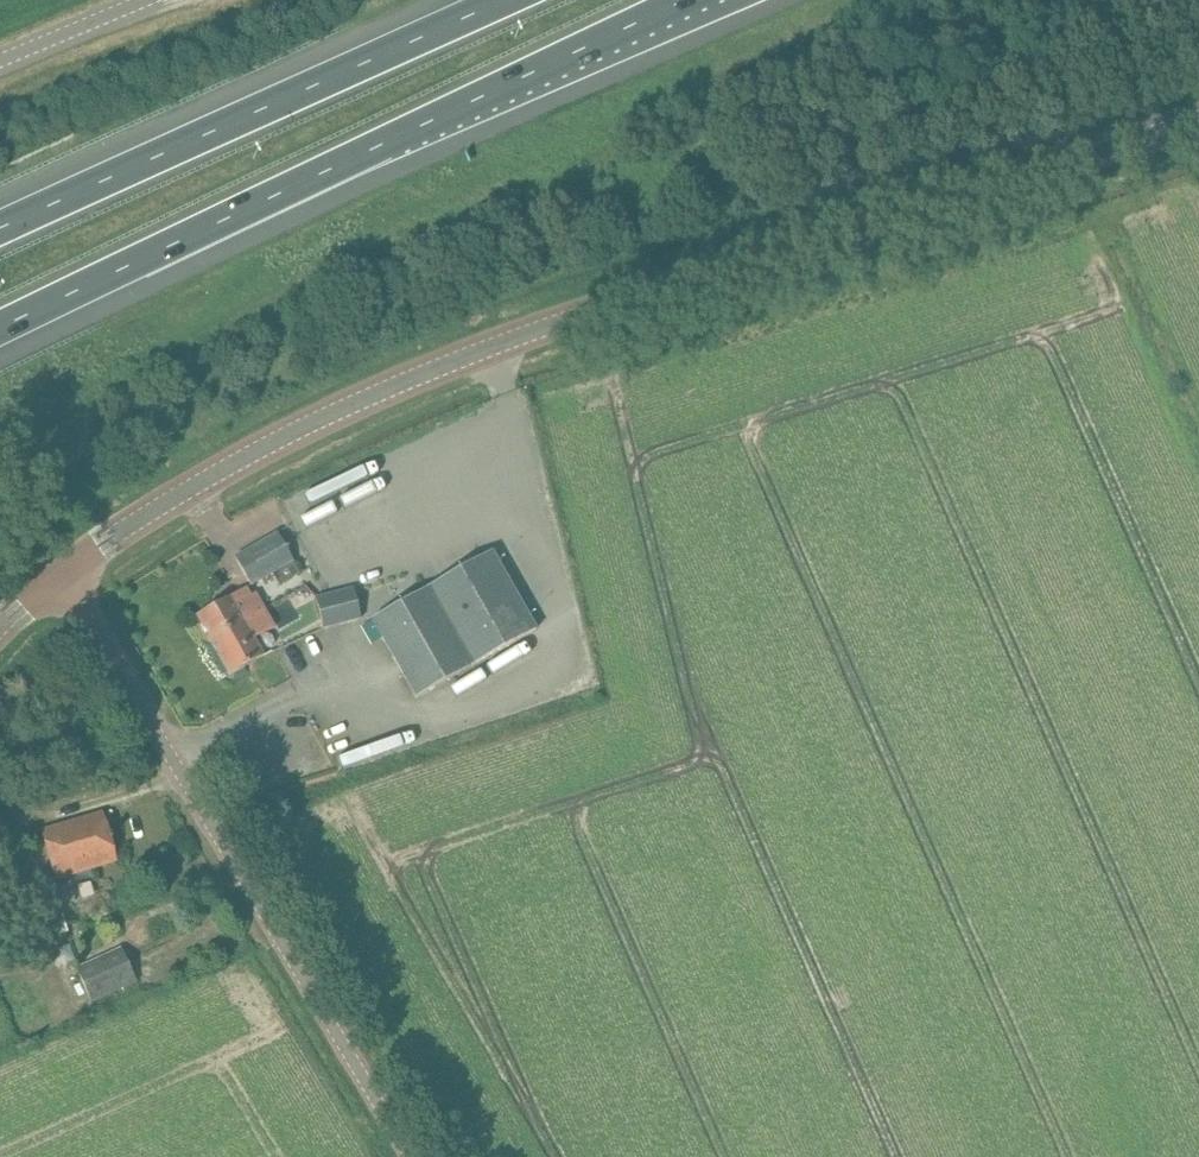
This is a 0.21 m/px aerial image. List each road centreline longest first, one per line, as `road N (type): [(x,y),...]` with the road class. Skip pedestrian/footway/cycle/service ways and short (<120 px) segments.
road 1 (tertiary): [(64,573),(215,472),(313,419),(489,347),(1198,120)]
road 2 (motorway): [(0,330),(687,0)]
road 3 (unclassified): [(412,1156),(64,573)]
road 4 (motorway): [(505,0),(0,230)]
road 5 (unclassified): [(0,64),(153,0)]

